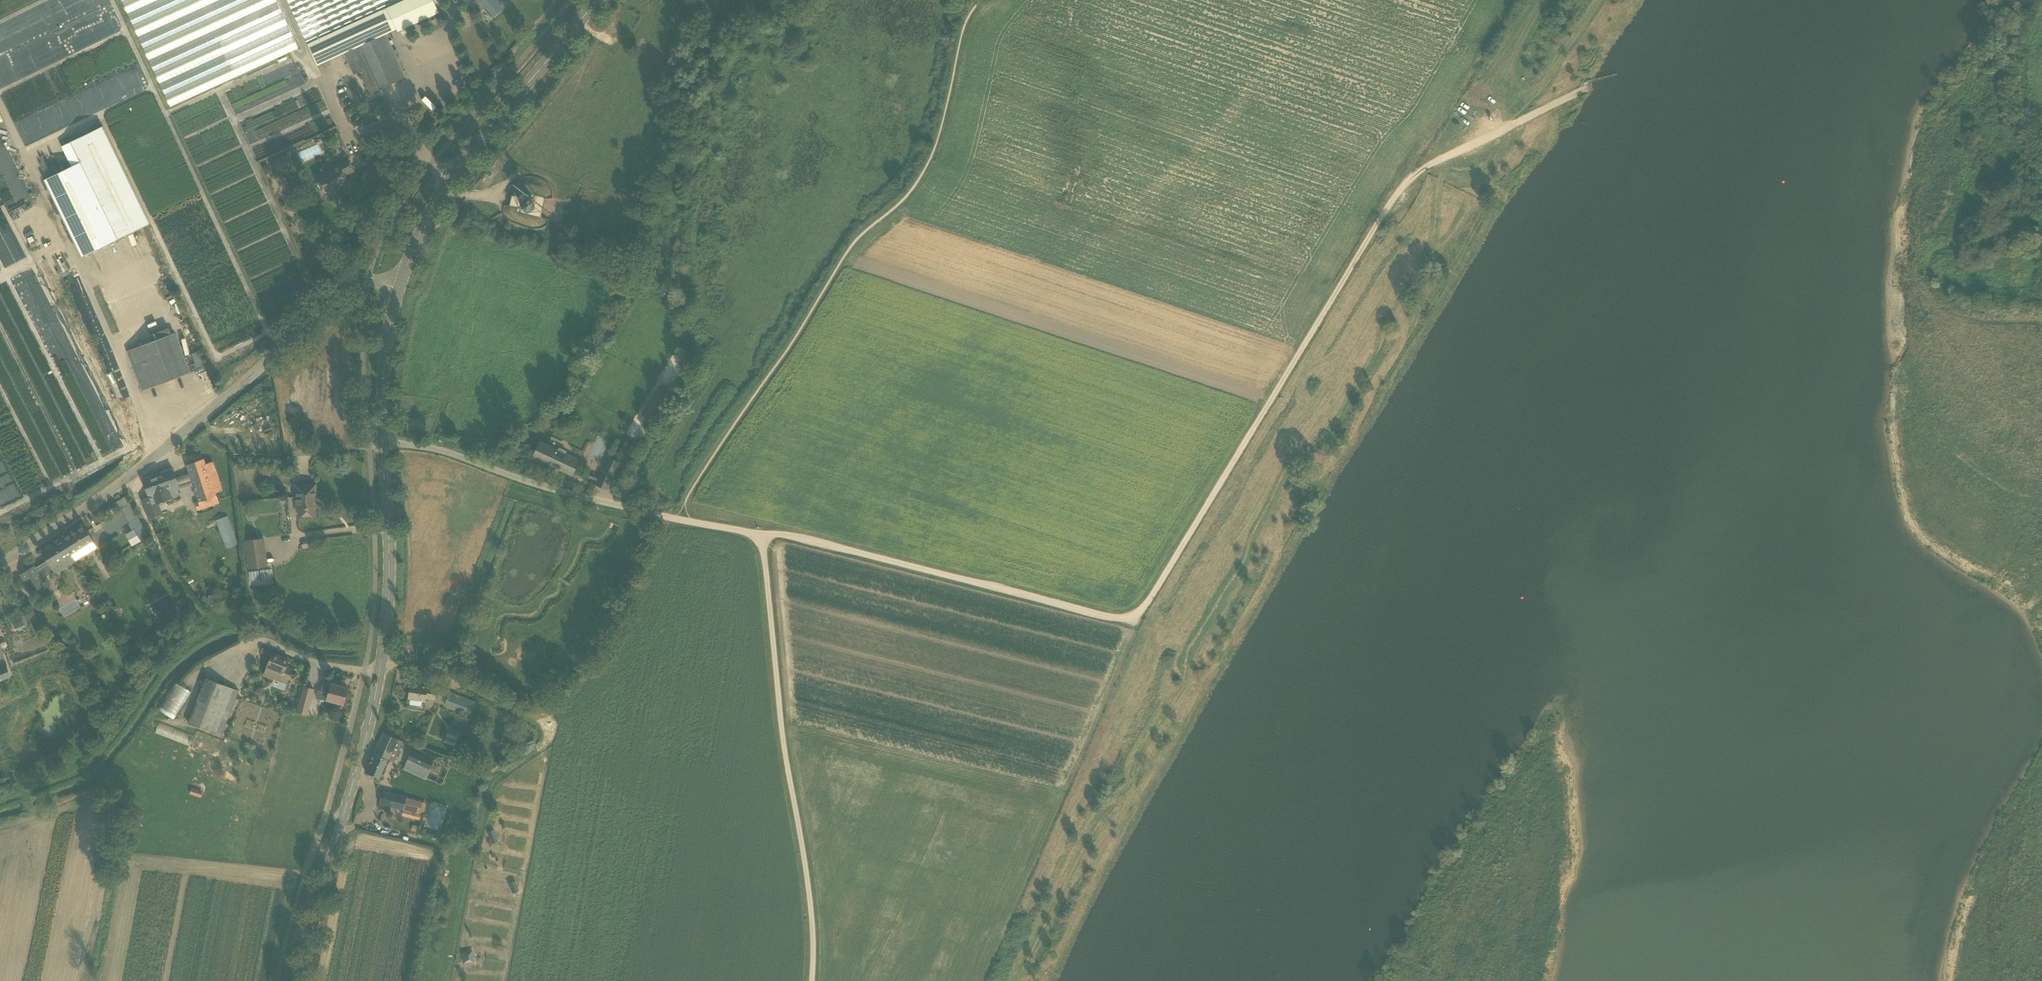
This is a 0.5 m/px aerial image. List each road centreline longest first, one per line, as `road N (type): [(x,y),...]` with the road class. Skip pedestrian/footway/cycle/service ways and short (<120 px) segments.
road 1 (track): [(764,537),(1137,620),(1389,204),(1432,164),(1526,118)]
road 2 (tertiary): [(303,980),(380,669),(388,604),(383,376),(397,286)]
road 3 (unclassified): [(0,568),(130,481),(226,400),(329,292),(354,280),(397,286)]
road 4 (track): [(764,537),(782,727),(816,913),(814,980)]
road 5 (tertiary): [(397,286),(442,192),(596,0)]
road 6 (track): [(384,445),(445,451),(679,519)]
road 7 (track): [(380,669),(432,664),(533,716),(548,738)]

